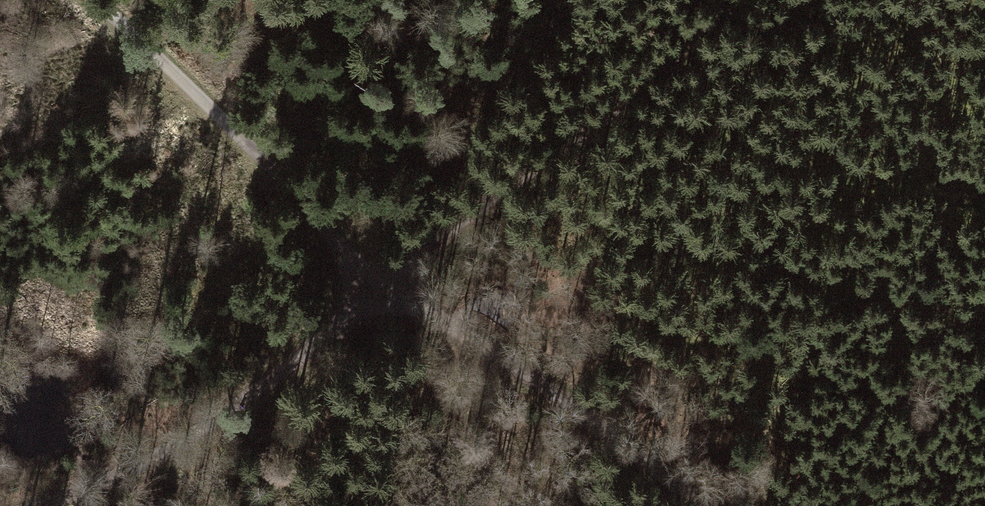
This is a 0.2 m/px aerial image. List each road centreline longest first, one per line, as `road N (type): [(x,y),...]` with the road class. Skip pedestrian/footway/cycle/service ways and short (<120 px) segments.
road 1 (track): [(65,505),(195,435),(375,281),(491,207),(727,0)]
road 2 (track): [(375,281),(96,0)]
road 3 (track): [(698,505),(629,449),(375,281)]

